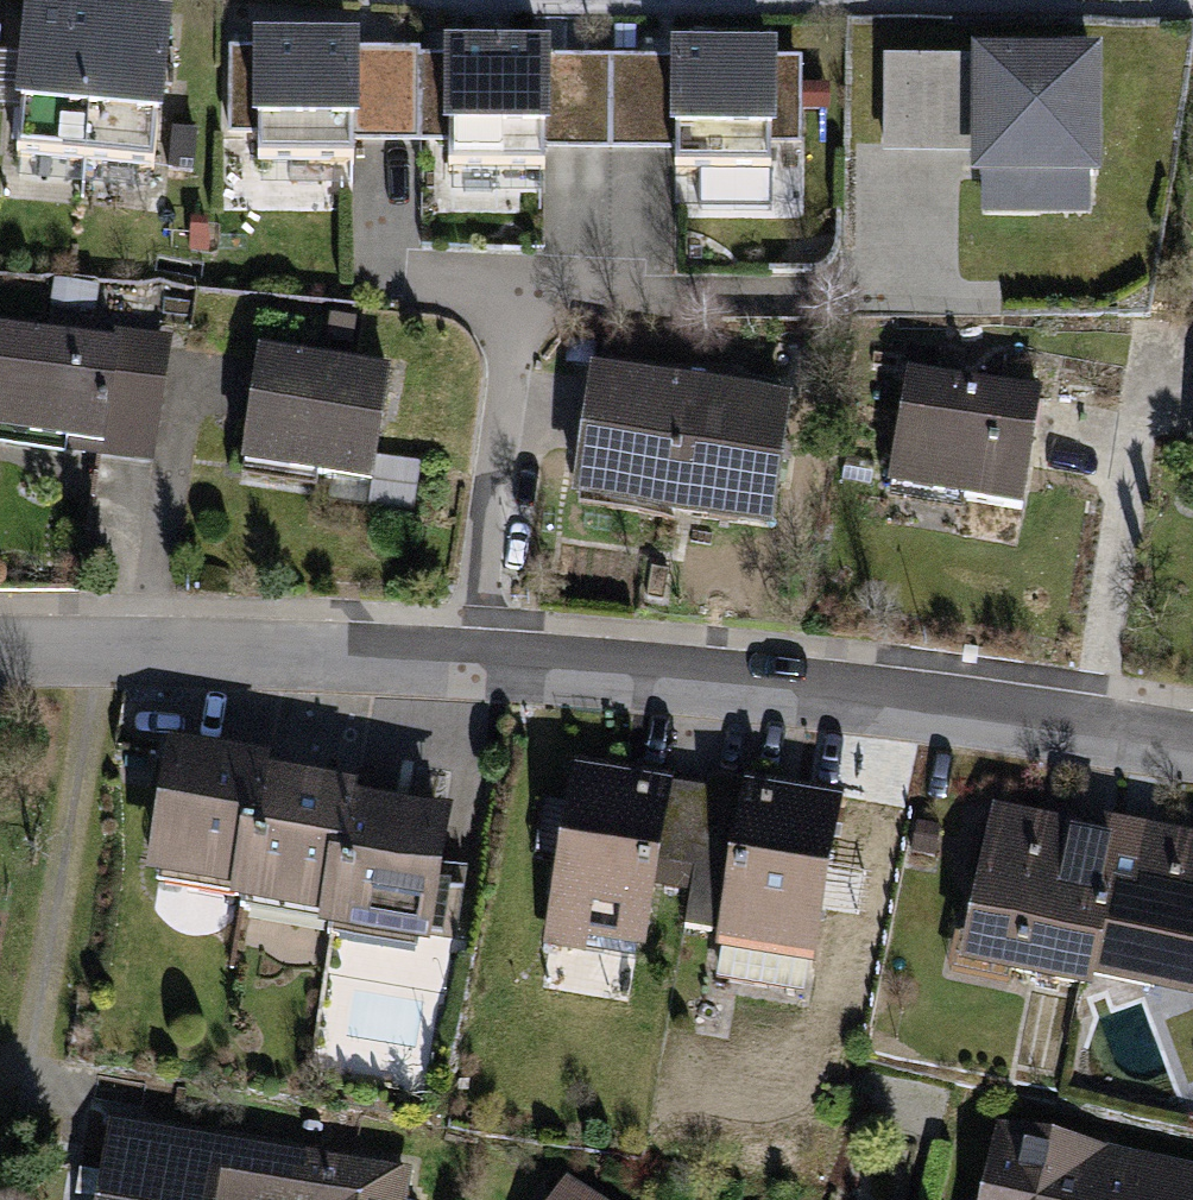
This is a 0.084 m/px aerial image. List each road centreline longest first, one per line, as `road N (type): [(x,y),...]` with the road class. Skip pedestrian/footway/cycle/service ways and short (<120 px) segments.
road 1 (residential): [(0,649),(473,660),(944,702),(1192,744)]

